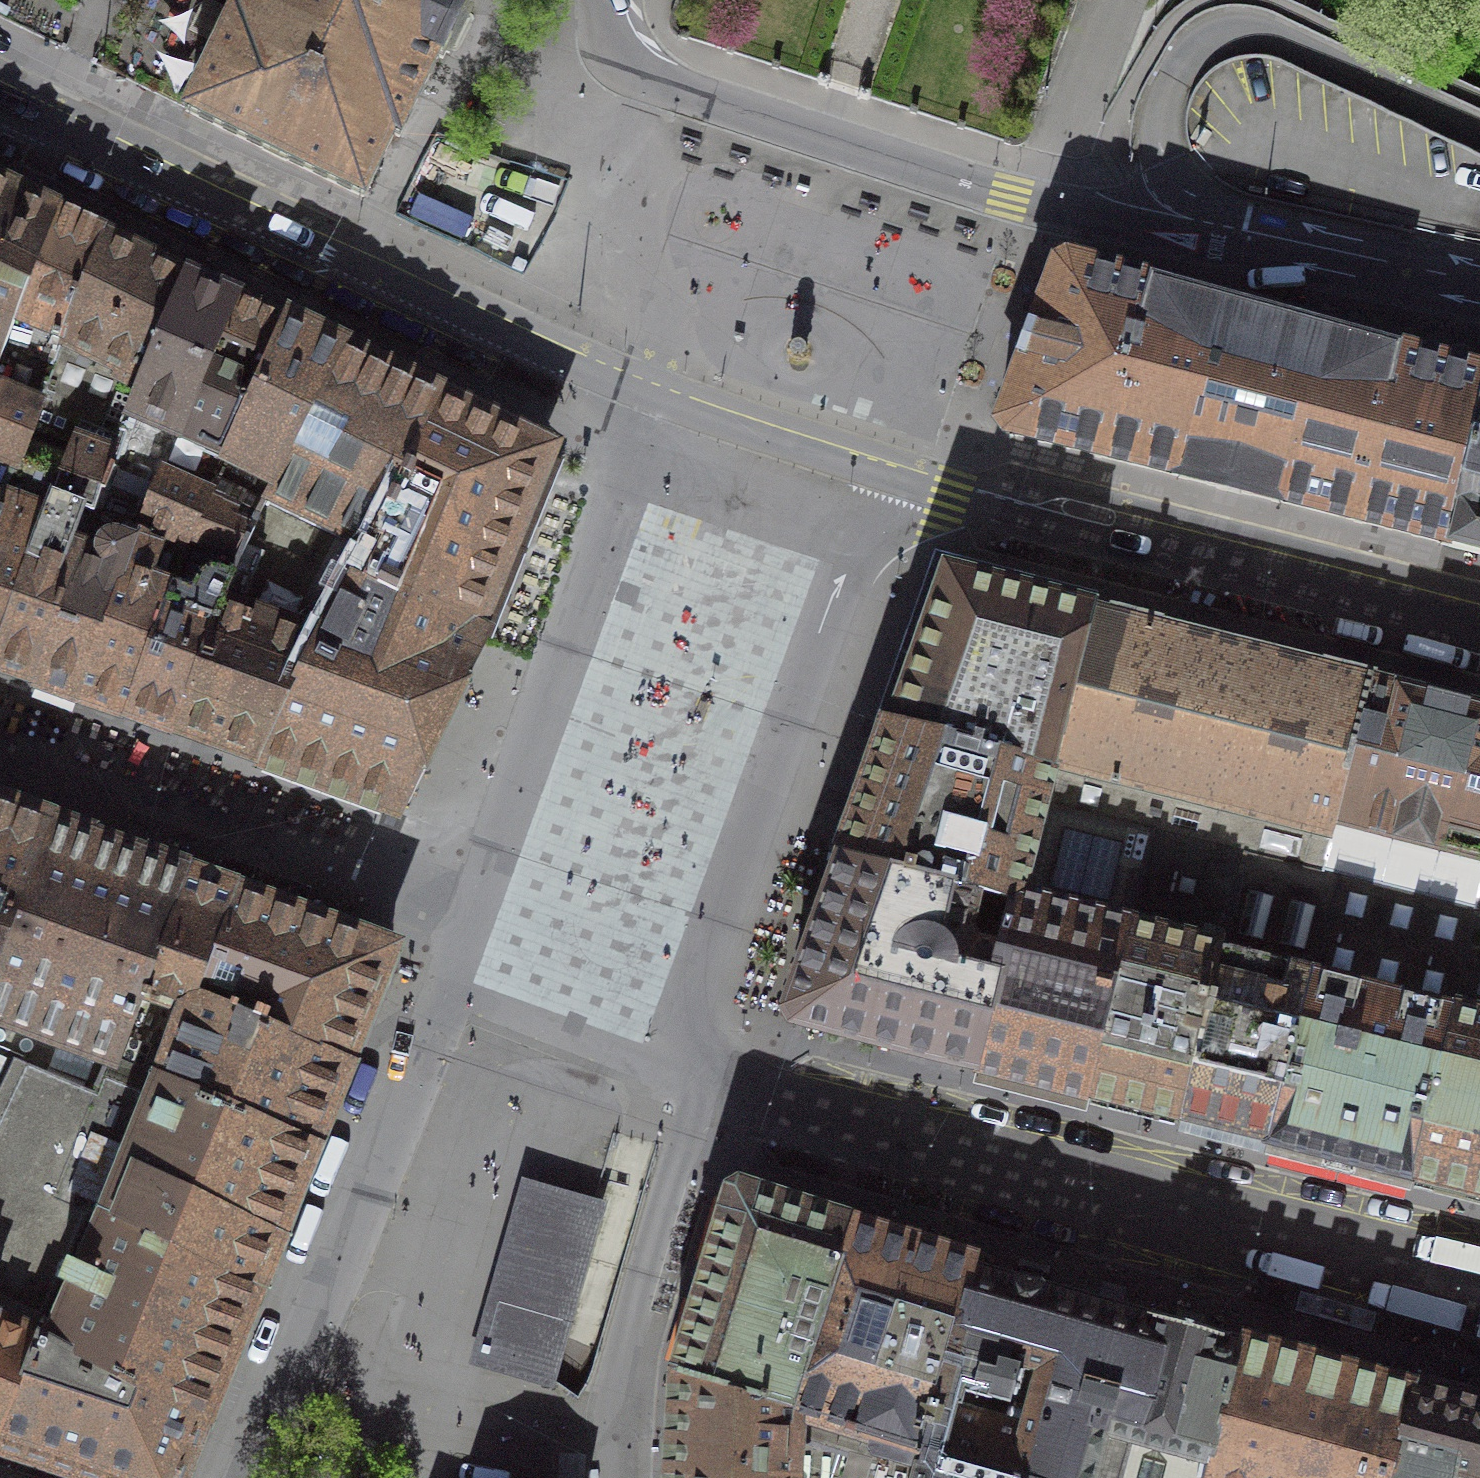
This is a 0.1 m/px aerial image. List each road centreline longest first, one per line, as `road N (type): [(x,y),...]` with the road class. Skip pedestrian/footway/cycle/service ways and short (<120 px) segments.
road 1 (residential): [(629,405),(420,986),(221,1477)]
road 2 (residential): [(1479,1303),(684,1077)]
road 3 (tertiary): [(0,106),(629,405)]
road 4 (residential): [(684,1077),(691,1002),(878,488)]
road 5 (tertiary): [(878,488),(971,498),(1479,627)]
road 6 (tertiary): [(1045,207),(667,84),(625,53),(610,0)]
road 7 (tertiary): [(1479,287),(1171,220),(1045,207)]
road 8 (residential): [(626,1477),(633,1358),(689,1119),(684,1077)]
road 9 (tertiary): [(629,405),(878,488)]
road 10 (residential): [(1116,0),(1045,207)]

